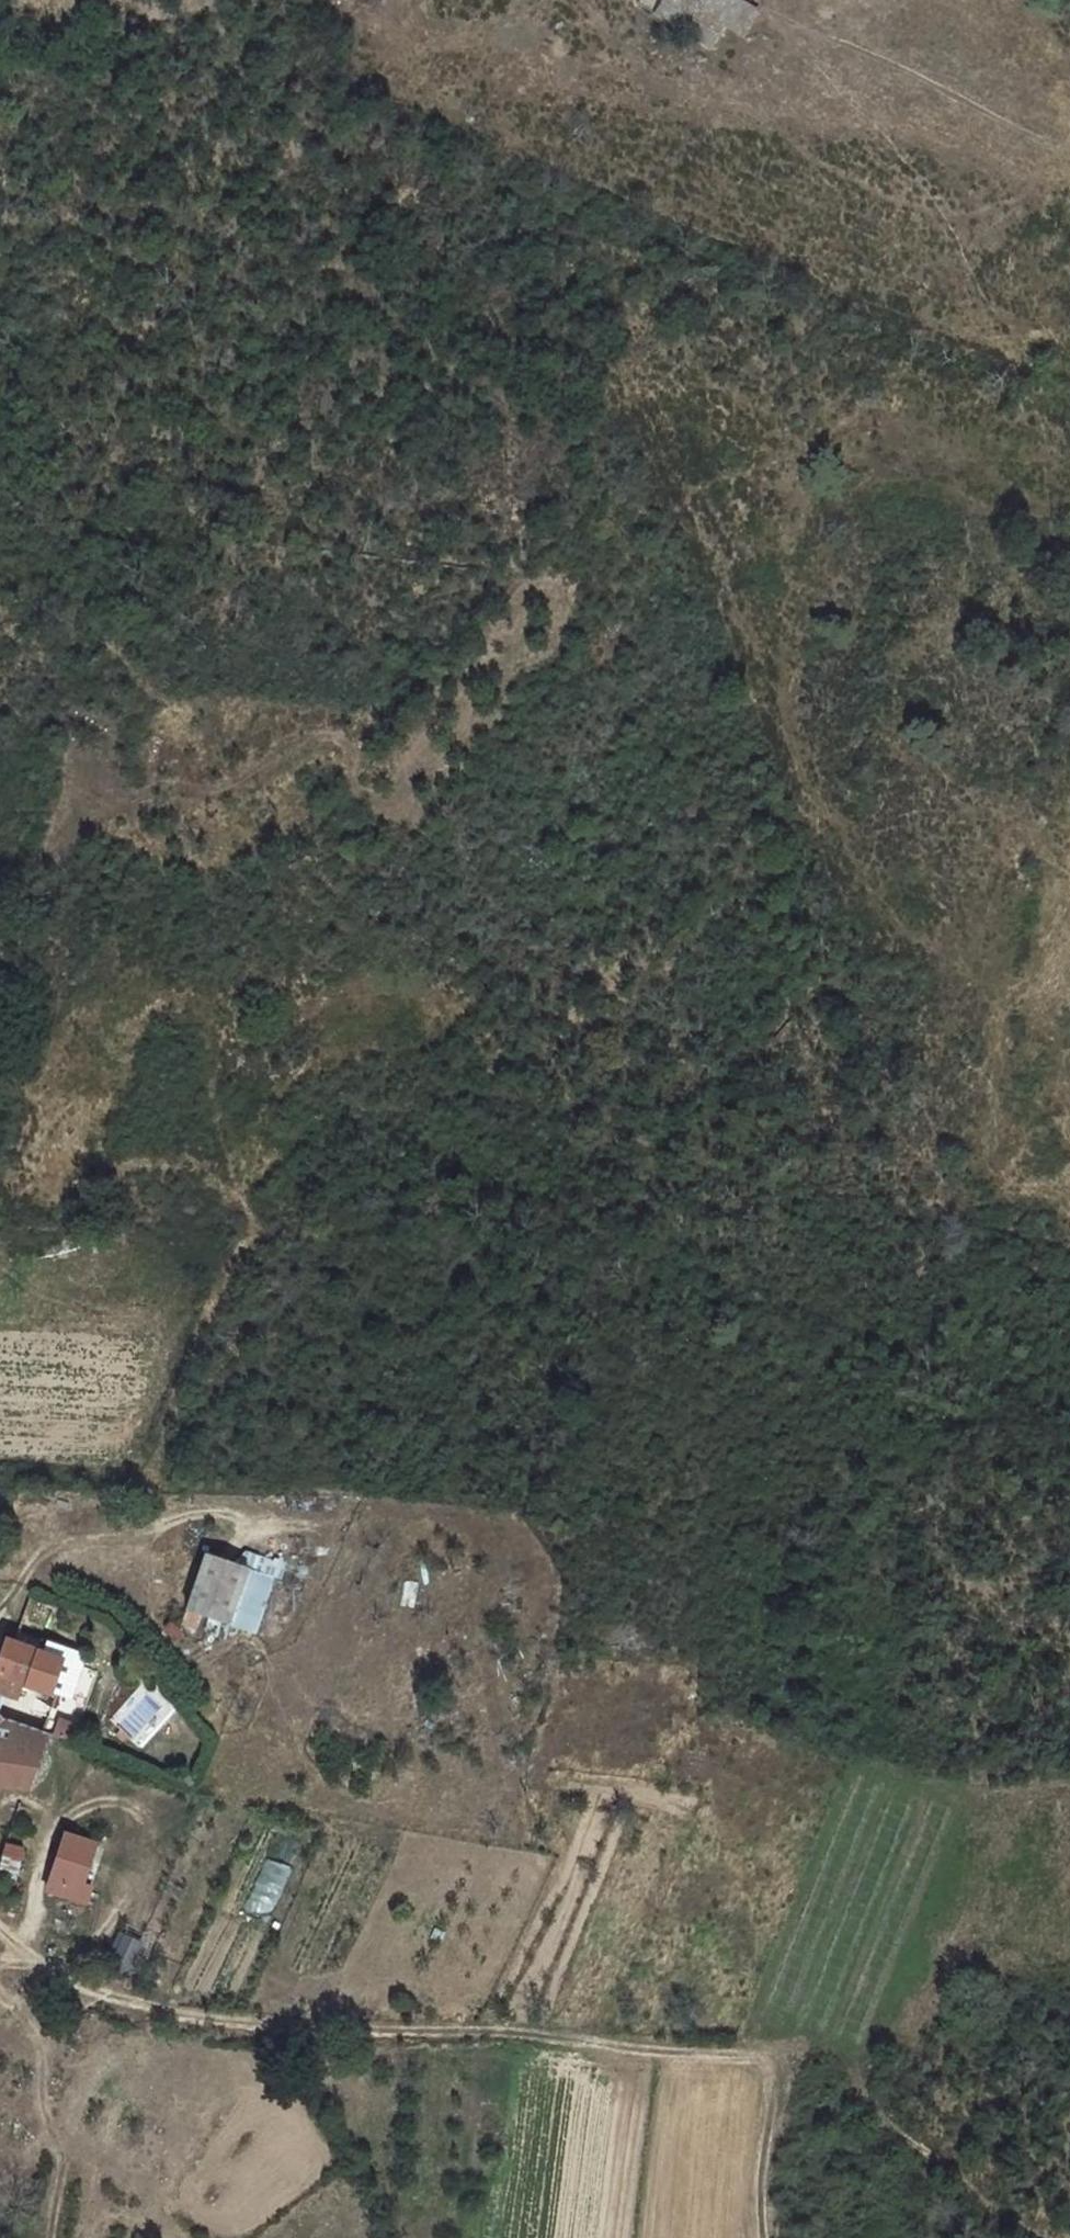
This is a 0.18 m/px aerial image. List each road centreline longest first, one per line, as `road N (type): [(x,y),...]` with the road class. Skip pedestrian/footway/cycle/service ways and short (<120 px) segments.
road 1 (track): [(0,1944),(41,1979),(232,2027),(510,2033),(682,2049),(827,2046),(850,2062),(879,2119),(943,2163),(982,2206),(1042,2237)]

